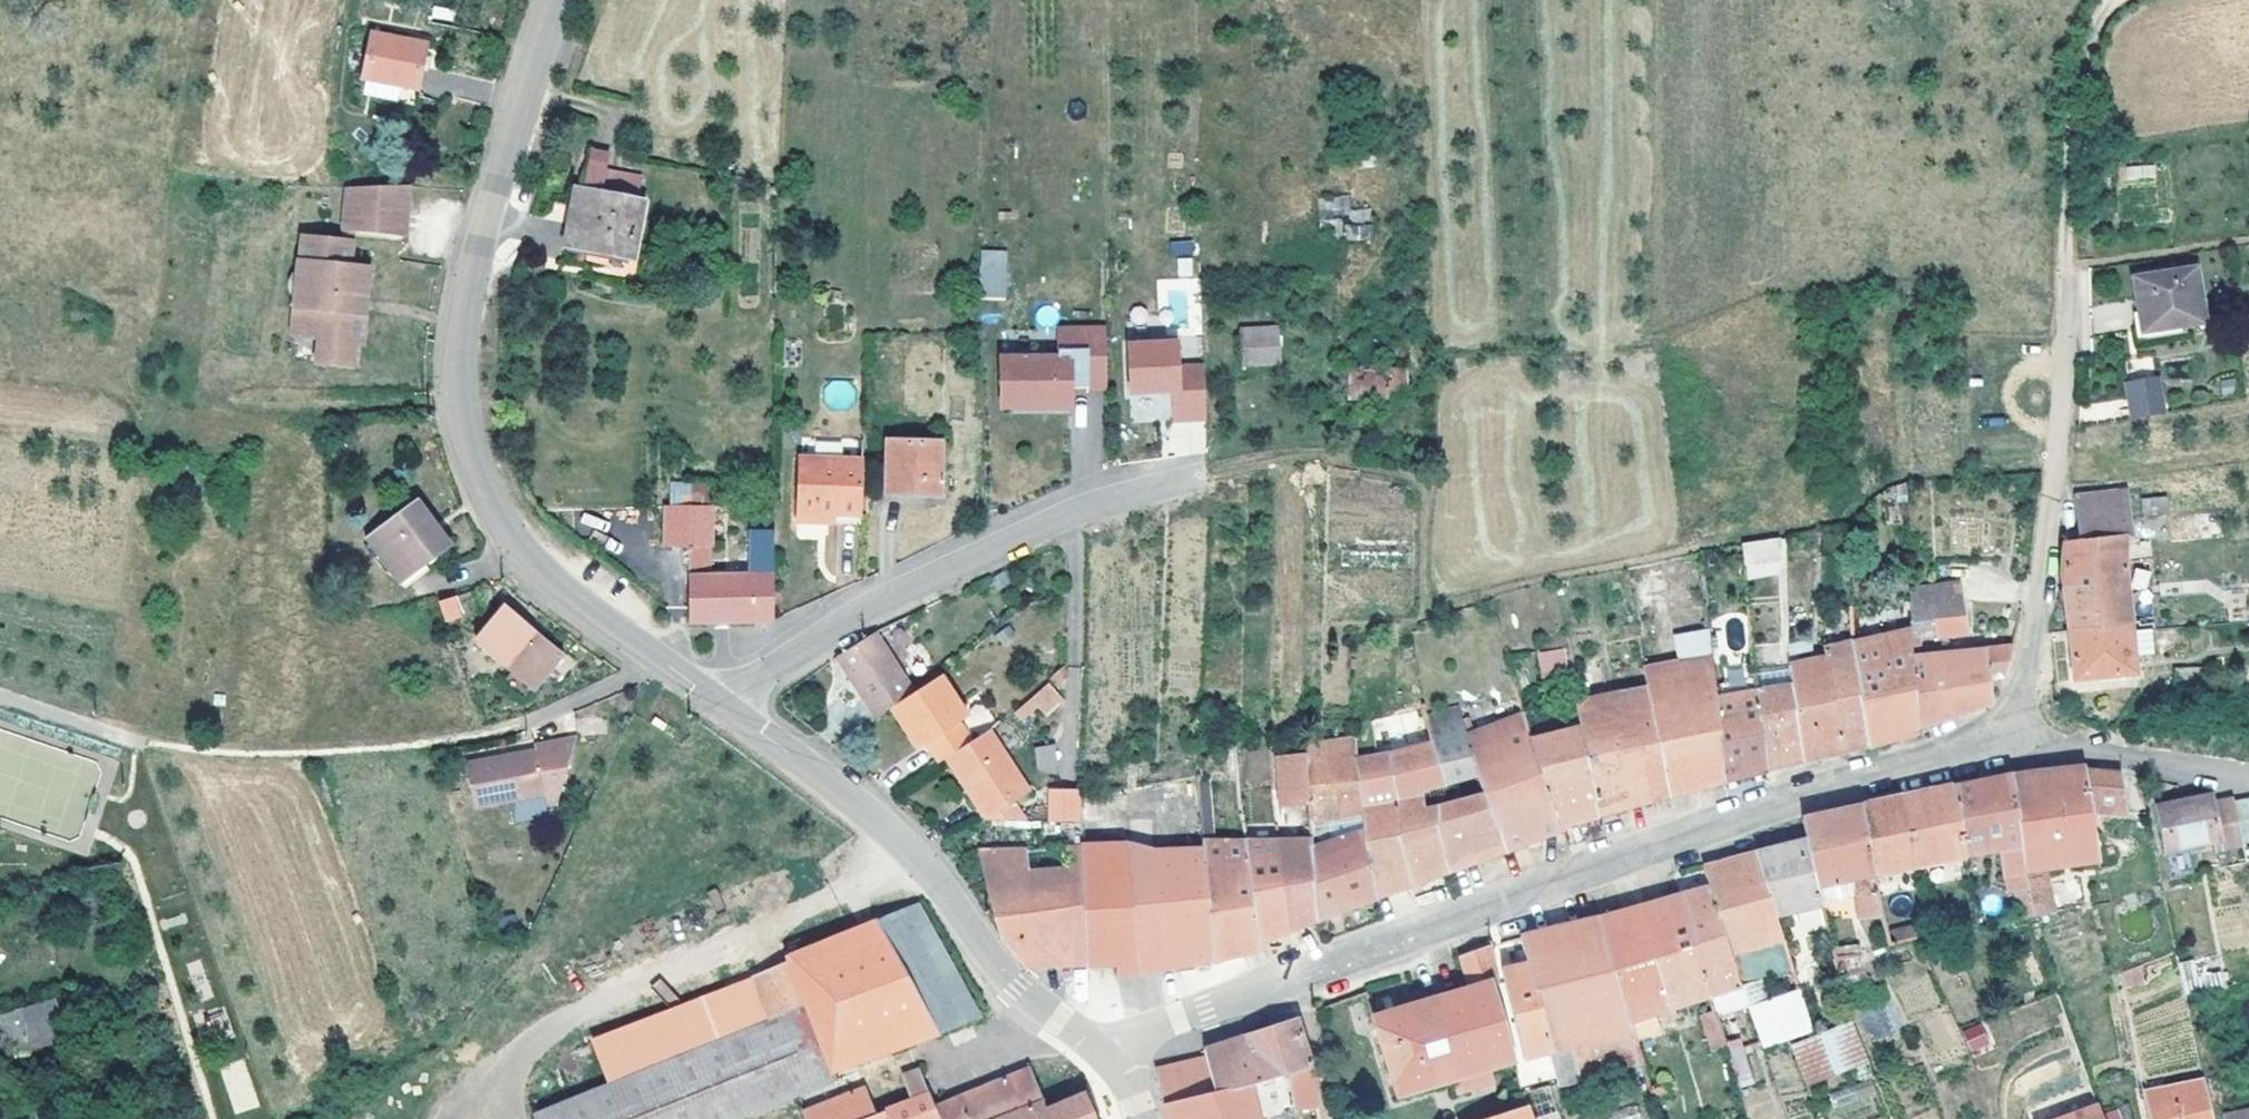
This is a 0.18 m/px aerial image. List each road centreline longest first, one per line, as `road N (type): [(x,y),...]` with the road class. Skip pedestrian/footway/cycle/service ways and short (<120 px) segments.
road 1 (track): [(2055,465),(1894,476),(1837,521),(1441,614),(1427,600),(1430,507),(1419,486),(1292,460),(1156,486)]
road 2 (residential): [(1105,1053),(1299,975),(1735,823),(2012,745)]
road 3 (tertiary): [(553,0),(464,312),(457,361),(467,443),(498,512),(543,570),(724,706)]
road 4 (track): [(0,698),(107,734),(249,754),(395,747),(528,722)]
road 5 (tertiary): [(724,706),(907,845),(1001,969),(1105,1053)]
road 6 (residential): [(724,706),(893,595),(1077,511),(1156,486)]
road 7 (residential): [(2012,745),(2055,465),(2064,278)]
road 8 (track): [(2120,0),(2097,26),(2081,74),(2064,278)]
road 9 (residential): [(2012,745),(2248,777)]
road 10 (track): [(1299,975),(1328,1118)]

